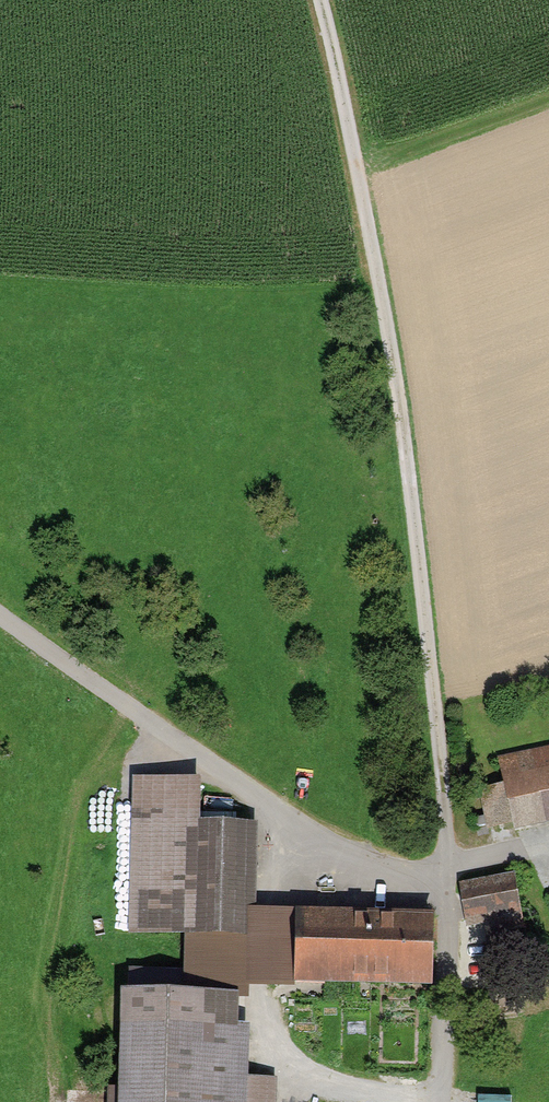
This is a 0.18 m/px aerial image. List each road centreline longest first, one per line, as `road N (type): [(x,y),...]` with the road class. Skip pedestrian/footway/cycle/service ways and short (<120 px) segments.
road 1 (track): [(318,0),(341,93),(414,529),(438,714),(445,877)]
road 2 (residential): [(0,615),(348,863),(445,877)]
road 3 (unclassified): [(437,1101),(445,877)]
road 4 (track): [(351,163),(548,93)]

